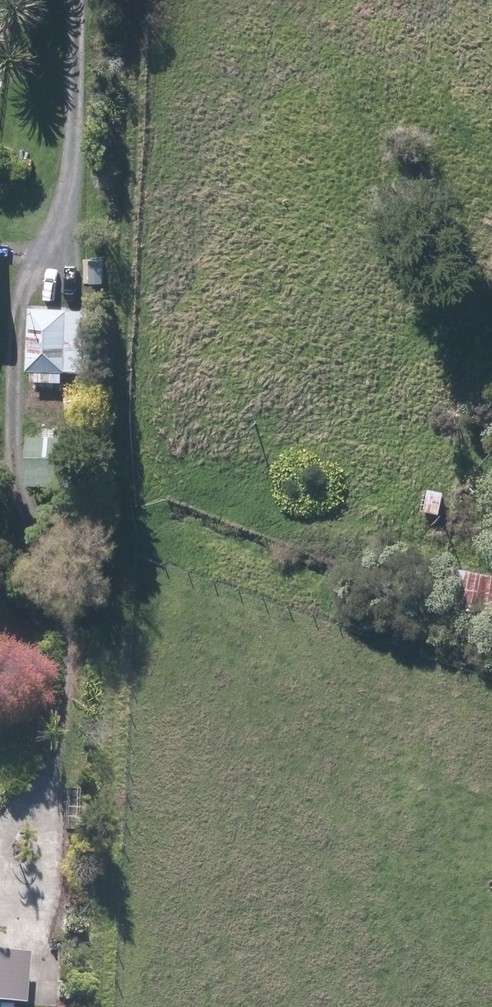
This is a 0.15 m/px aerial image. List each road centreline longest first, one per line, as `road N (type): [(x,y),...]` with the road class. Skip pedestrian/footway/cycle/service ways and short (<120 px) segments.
road 1 (track): [(79,0),(71,204),(22,296),(6,467),(17,514),(46,558),(58,599),(61,652),(29,1006)]
road 2 (track): [(134,0),(94,1006)]

